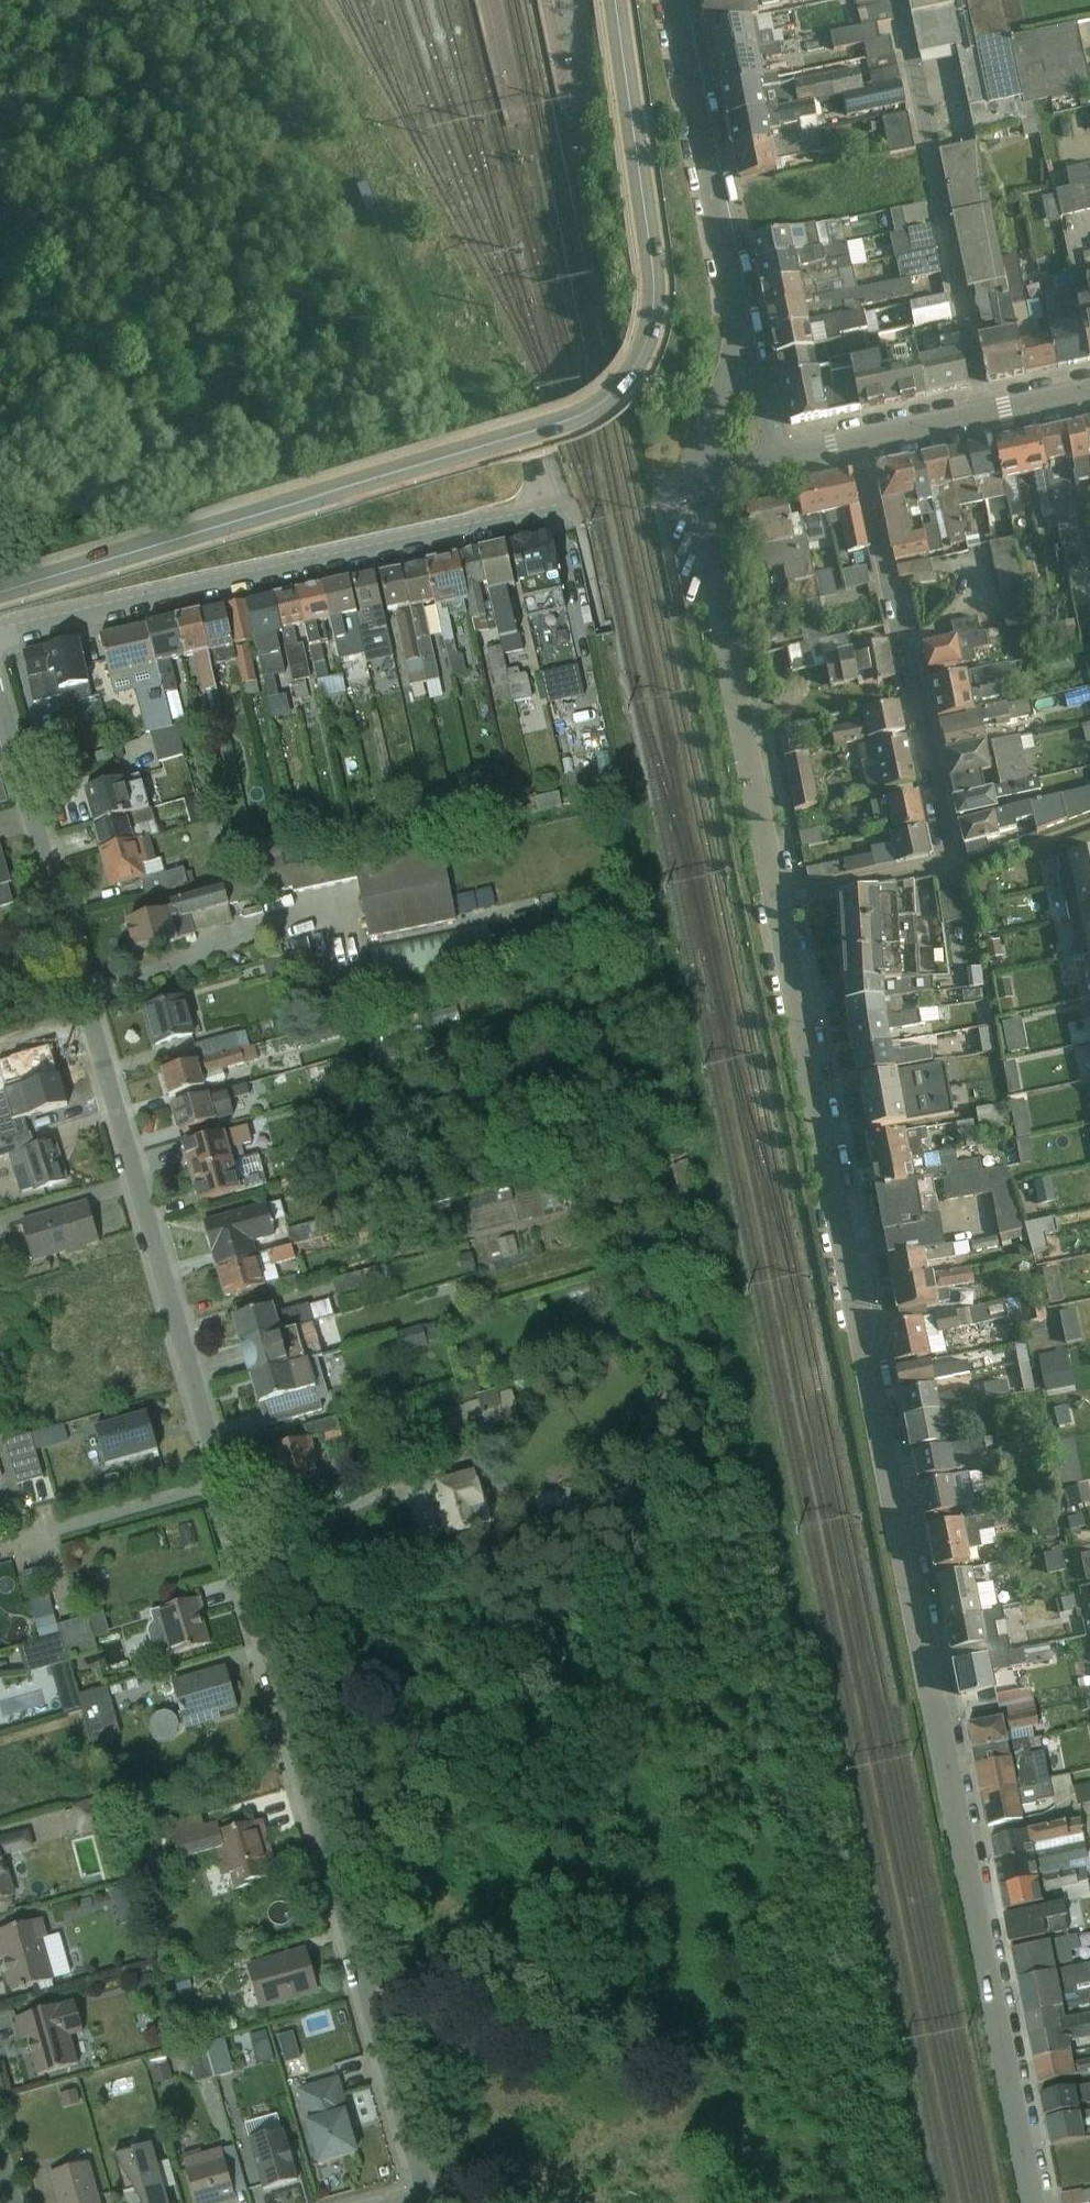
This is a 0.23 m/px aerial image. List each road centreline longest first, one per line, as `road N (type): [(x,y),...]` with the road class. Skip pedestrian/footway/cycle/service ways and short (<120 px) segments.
road 1 (residential): [(0,687),(420,2198)]
road 2 (residential): [(773,898),(1029,2202)]
road 3 (secondary): [(617,0),(657,293),(644,366),(603,411),(551,435),(0,595)]
road 4 (residential): [(855,446),(948,860),(773,898)]
road 5 (residential): [(567,507),(0,638)]
road 6 (residential): [(692,484),(773,898)]
road 7 (residential): [(676,0),(743,351)]
road 8 (residential): [(1089,393),(855,446)]
road 9 (residential): [(743,351),(692,484)]

